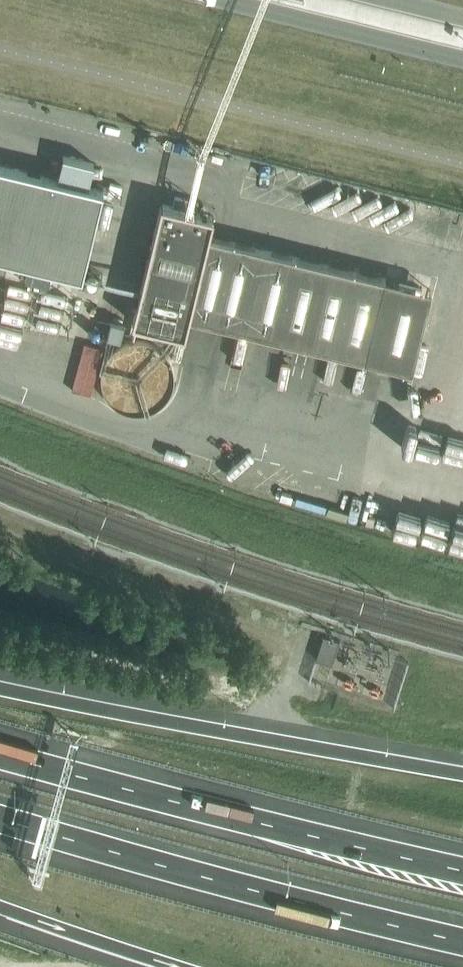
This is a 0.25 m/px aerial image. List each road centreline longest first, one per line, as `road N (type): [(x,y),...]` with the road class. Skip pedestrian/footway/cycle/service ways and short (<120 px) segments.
road 1 (motorway): [(0,814),(462,934)]
road 2 (motorway): [(462,876),(0,758)]
road 3 (motorway): [(462,772),(0,684)]
road 4 (secondary): [(228,0),(462,59)]
road 5 (motorway): [(0,904),(183,966)]

